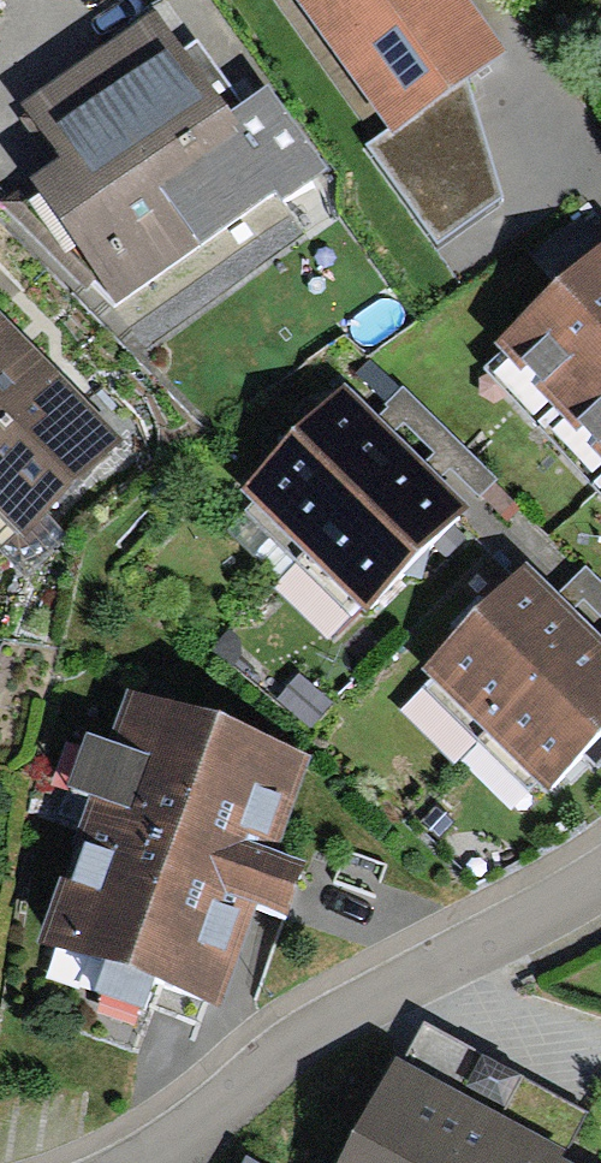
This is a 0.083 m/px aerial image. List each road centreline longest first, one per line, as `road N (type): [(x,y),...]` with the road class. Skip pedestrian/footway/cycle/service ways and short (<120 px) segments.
road 1 (unclassified): [(600,877),(341,1013),(138,1162)]

